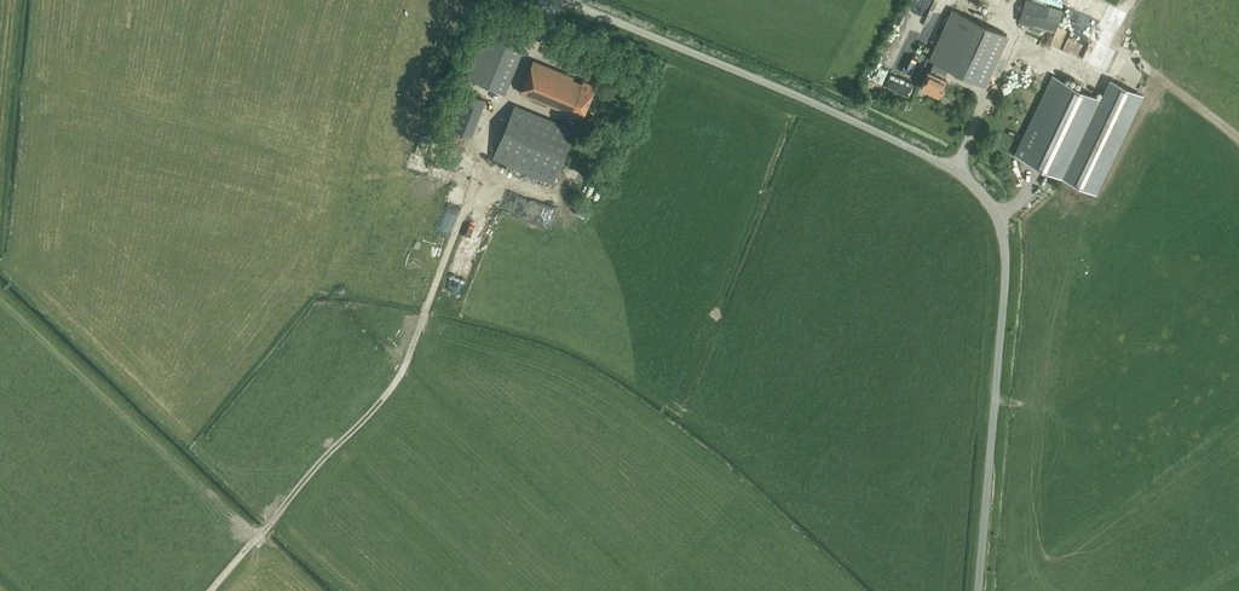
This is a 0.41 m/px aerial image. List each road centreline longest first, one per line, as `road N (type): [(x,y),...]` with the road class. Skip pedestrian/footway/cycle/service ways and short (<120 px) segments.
road 1 (unclassified): [(975,590),(998,230),(986,203),(914,158),(547,0)]

